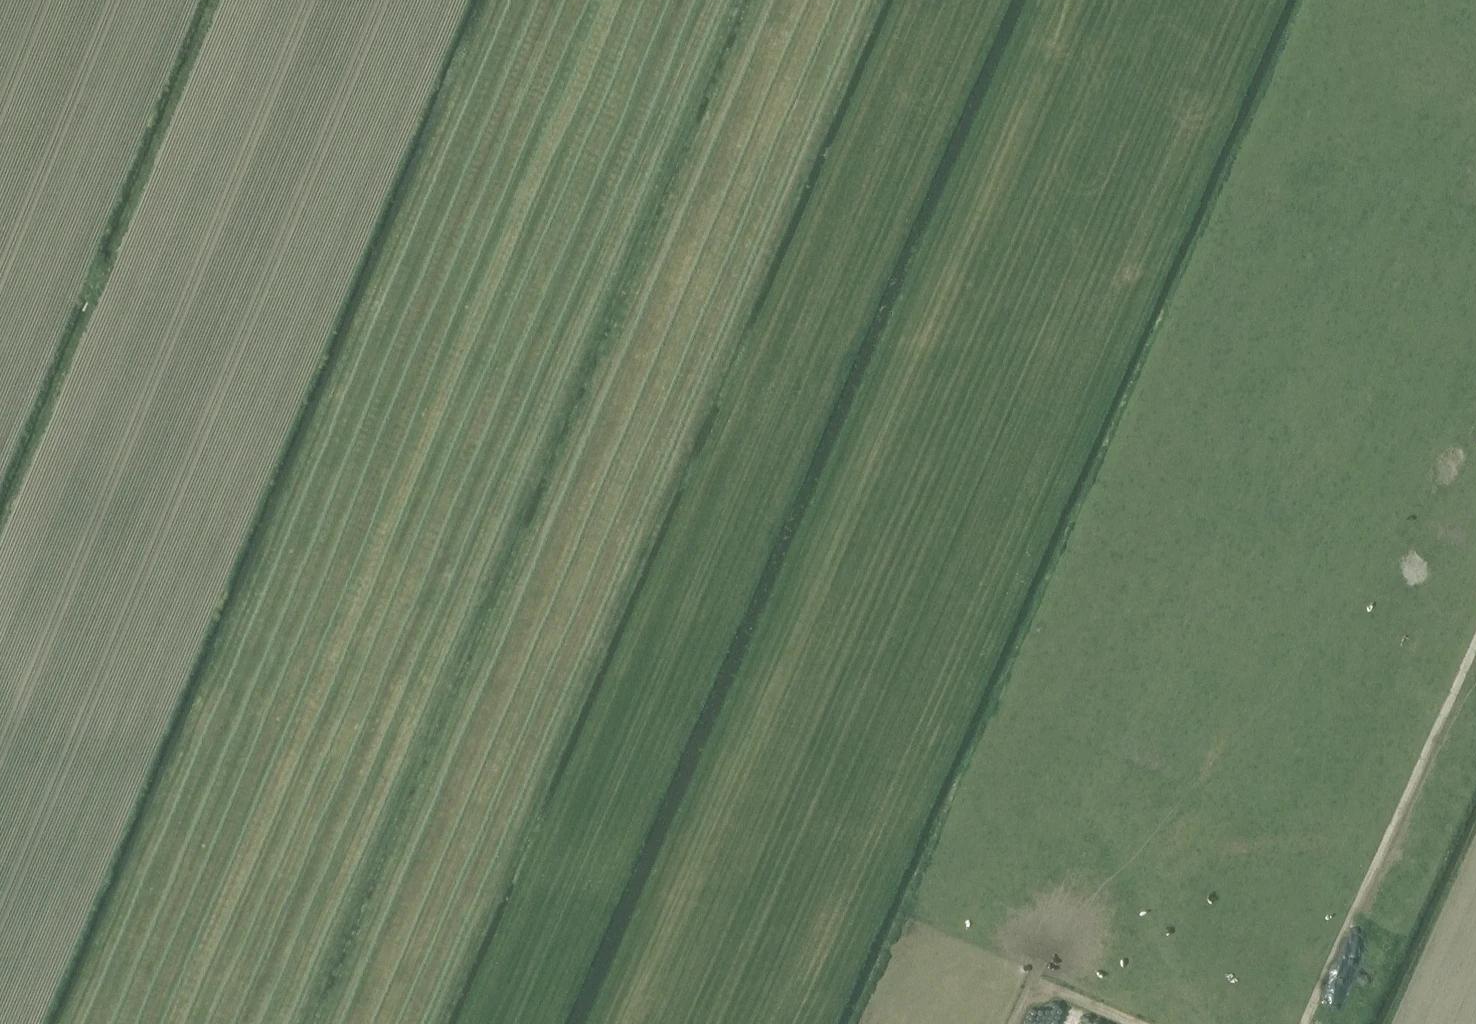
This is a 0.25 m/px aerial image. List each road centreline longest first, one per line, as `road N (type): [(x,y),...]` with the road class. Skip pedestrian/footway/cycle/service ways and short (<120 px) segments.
road 1 (track): [(1308,1023),(1475,647)]

